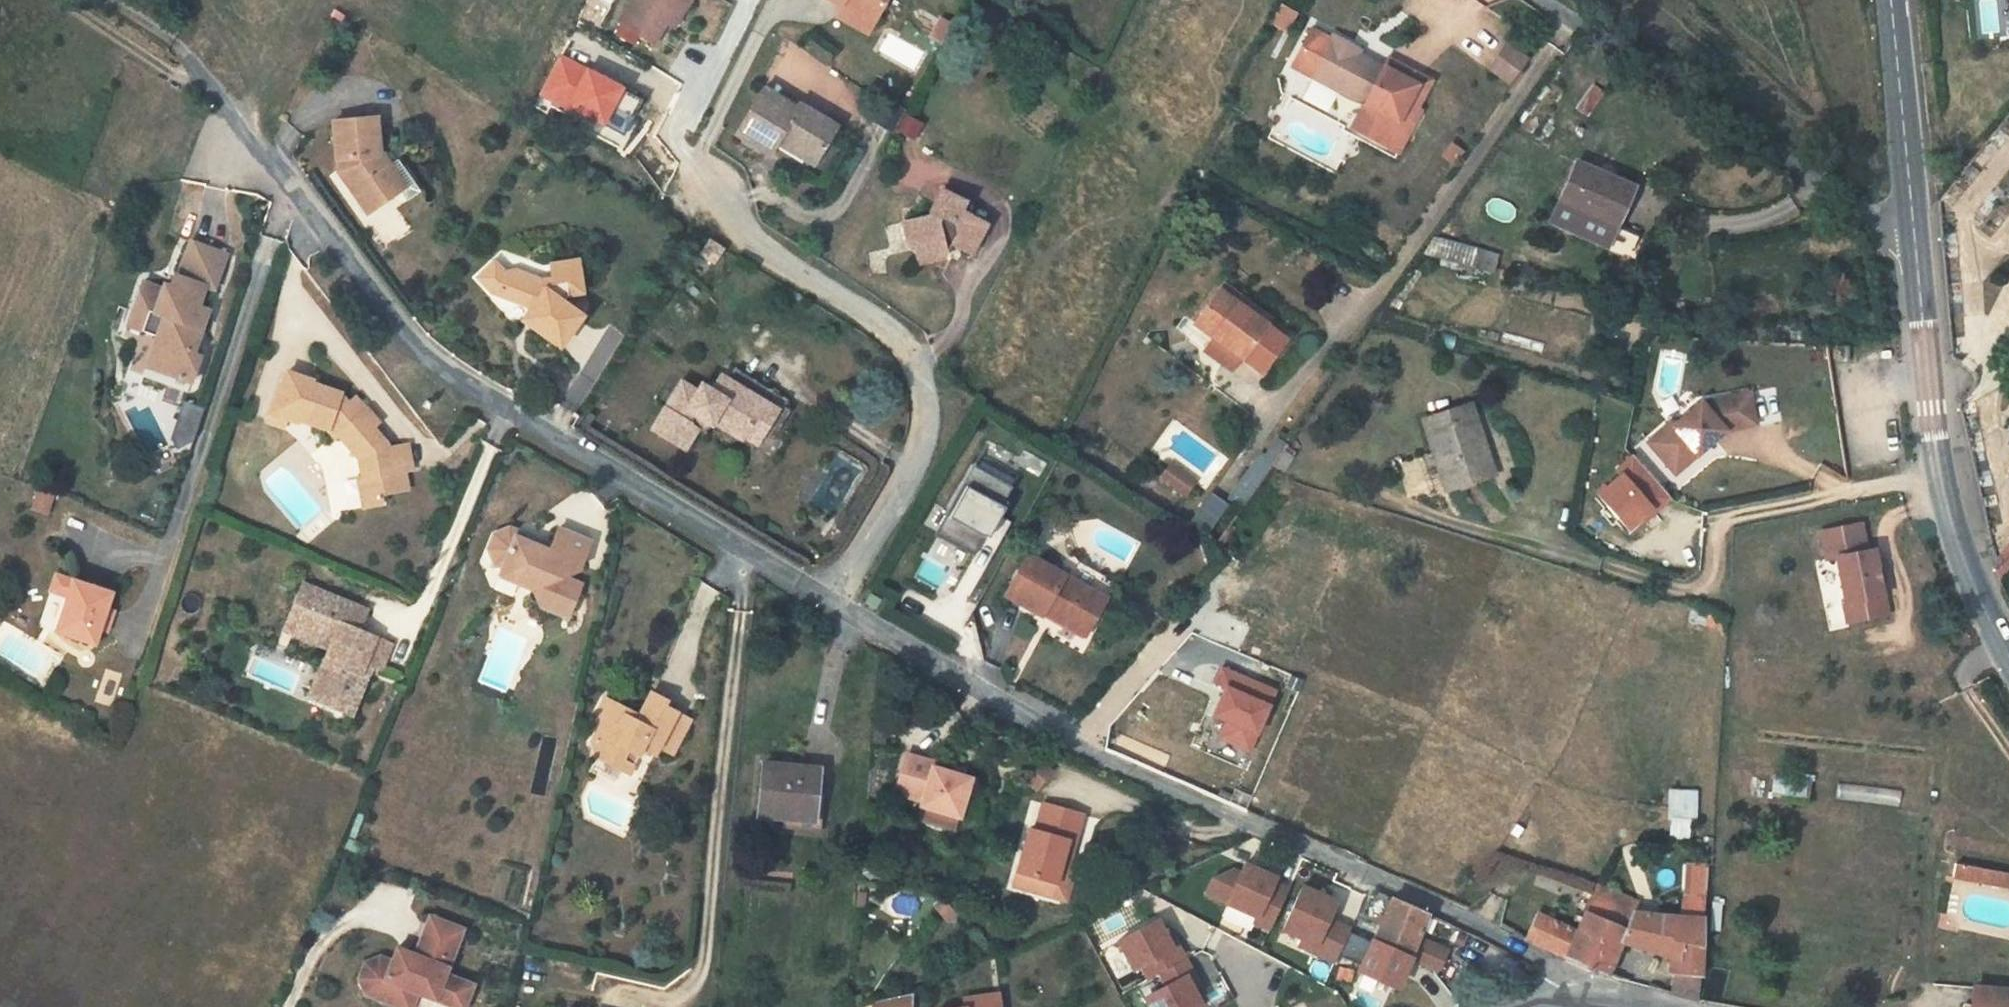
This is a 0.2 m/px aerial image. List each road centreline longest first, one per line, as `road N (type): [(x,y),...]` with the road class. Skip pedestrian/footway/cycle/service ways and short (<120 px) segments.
road 1 (residential): [(1608,1006),(1584,984),(1481,929),(1077,746),(828,597)]
road 2 (residential): [(828,597),(429,361),(192,71)]
road 3 (residential): [(828,597),(920,447),(926,399),(908,346),(741,241),(702,175)]
road 4 (primary): [(1918,248),(1938,473),(2008,652)]
road 5 (unclassified): [(1570,22),(1918,248)]
road 6 (residential): [(1570,22),(1387,282)]
road 7 (primary): [(1890,0),(1918,248)]

